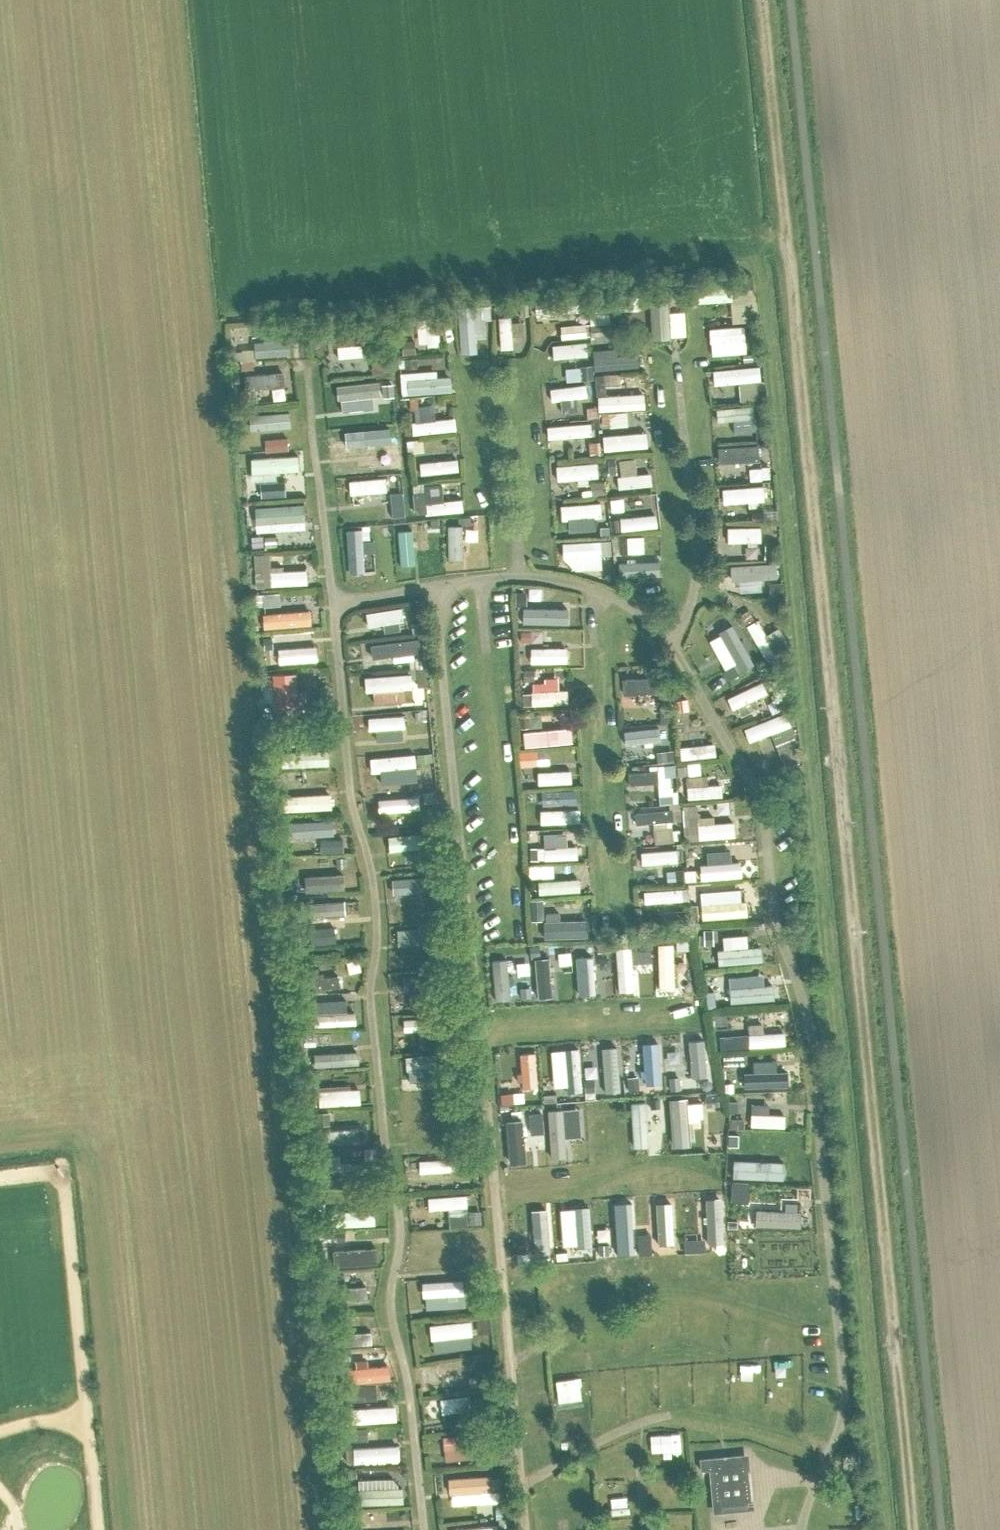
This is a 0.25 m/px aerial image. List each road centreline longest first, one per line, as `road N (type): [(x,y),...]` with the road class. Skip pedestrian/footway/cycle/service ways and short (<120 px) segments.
road 1 (track): [(764,0),(915,1529)]

